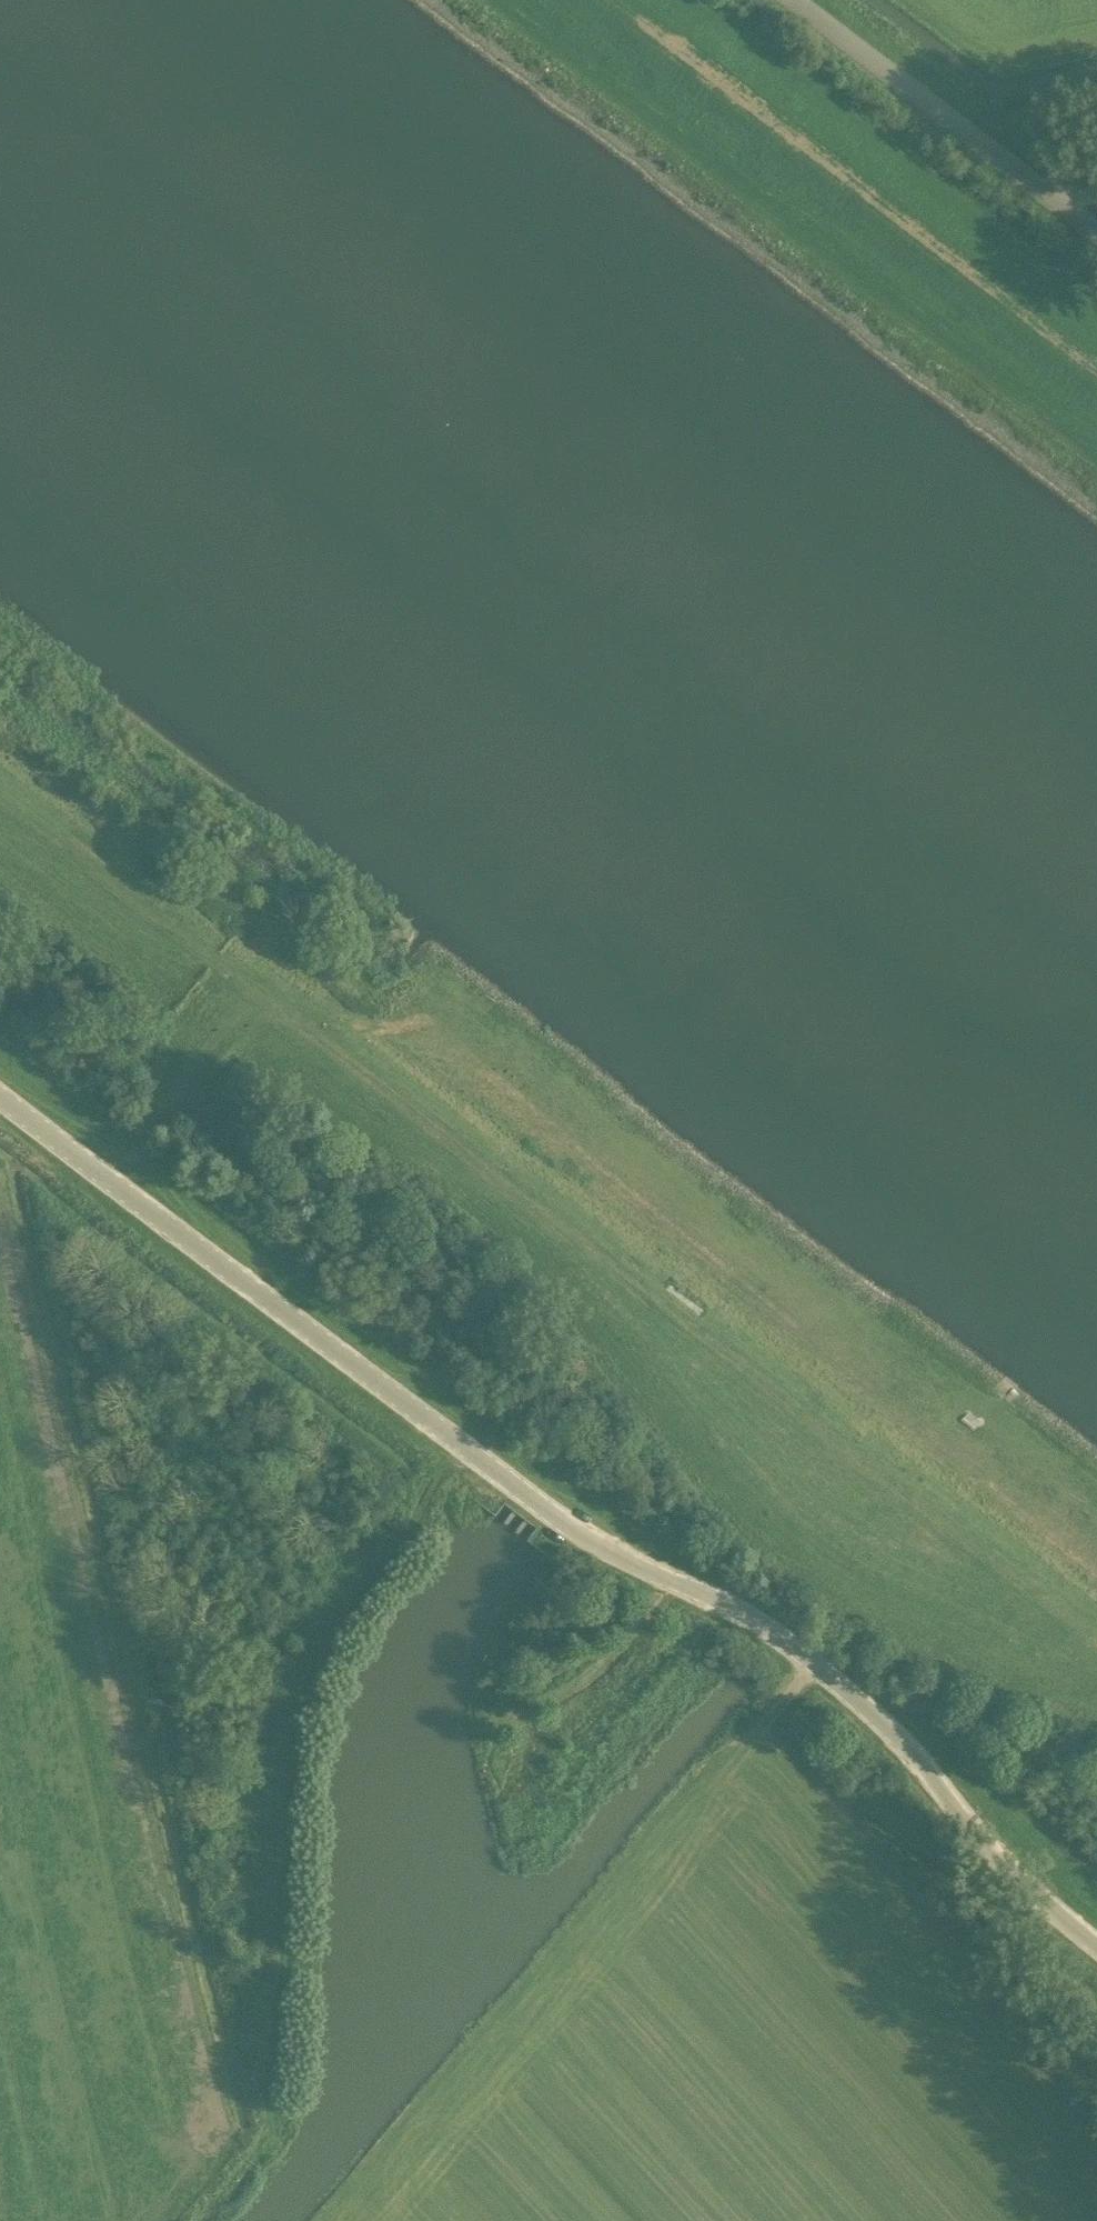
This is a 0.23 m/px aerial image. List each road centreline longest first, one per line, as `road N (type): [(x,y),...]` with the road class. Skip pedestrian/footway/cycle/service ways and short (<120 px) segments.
road 1 (unclassified): [(1096,1937),(1007,1871),(879,1723),(799,1653),(741,1614),(620,1561),(561,1523),(0,1094)]
road 2 (unclassified): [(1096,241),(783,0)]

